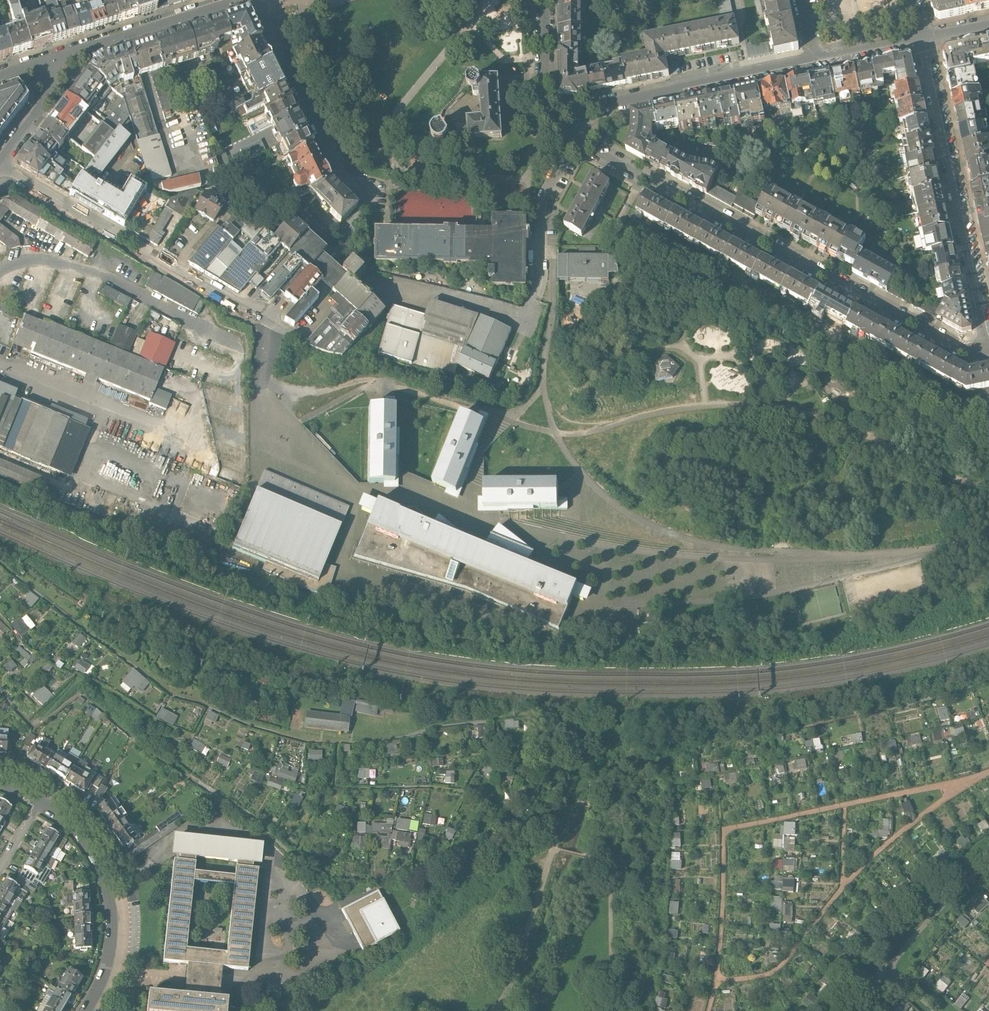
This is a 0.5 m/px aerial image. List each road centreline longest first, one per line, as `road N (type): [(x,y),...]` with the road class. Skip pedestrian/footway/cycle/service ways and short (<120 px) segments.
road 1 (residential): [(573,138),(972,353),(988,351)]
road 2 (track): [(988,774),(959,787),(723,831),(717,981),(708,1010)]
road 3 (residential): [(0,163),(294,336)]
road 4 (residential): [(988,351),(923,34)]
road 5 (track): [(717,981),(771,974),(843,885),(959,787)]
road 6 (residential): [(814,57),(590,106),(573,138)]
road 7 (residential): [(40,801),(81,834),(111,906),(109,955),(85,1010)]
road 8 (residential): [(257,0),(339,163),(370,191)]
road 9 (residential): [(45,59),(235,0)]
road 10 (residential): [(545,0),(545,106),(573,138)]

